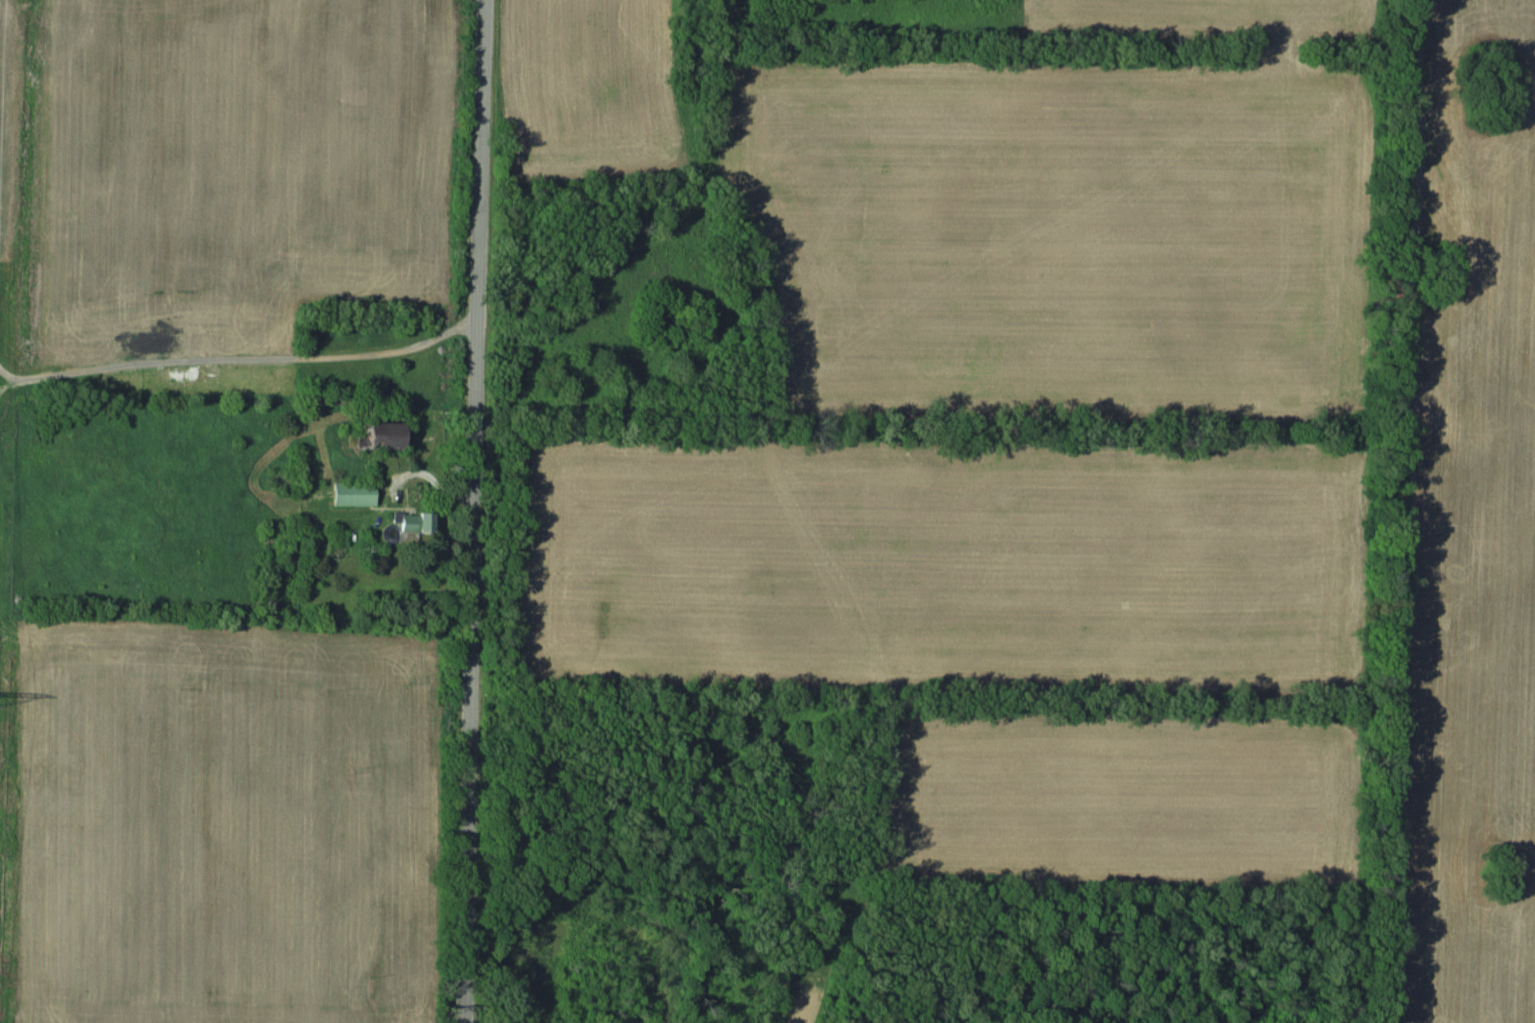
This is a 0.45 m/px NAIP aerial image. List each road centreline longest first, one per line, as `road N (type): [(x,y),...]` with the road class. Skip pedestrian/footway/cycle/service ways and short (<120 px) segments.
road 1 (tertiary): [(466,1022),(487,0)]

